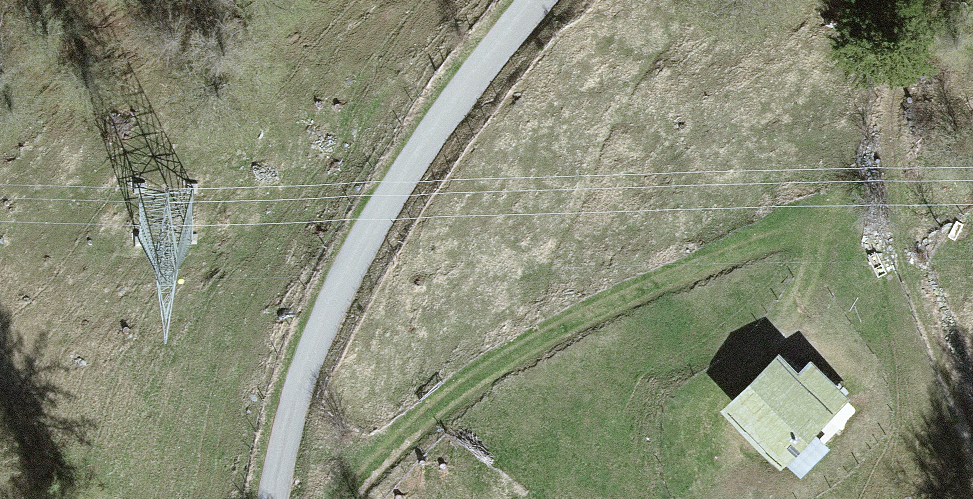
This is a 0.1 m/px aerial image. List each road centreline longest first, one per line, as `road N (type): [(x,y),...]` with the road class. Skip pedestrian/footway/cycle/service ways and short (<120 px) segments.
road 1 (unclassified): [(536,0),(451,105),(357,251),(321,326),(271,498)]
road 2 (track): [(809,229),(657,283),(503,362),(381,453),(345,498)]

